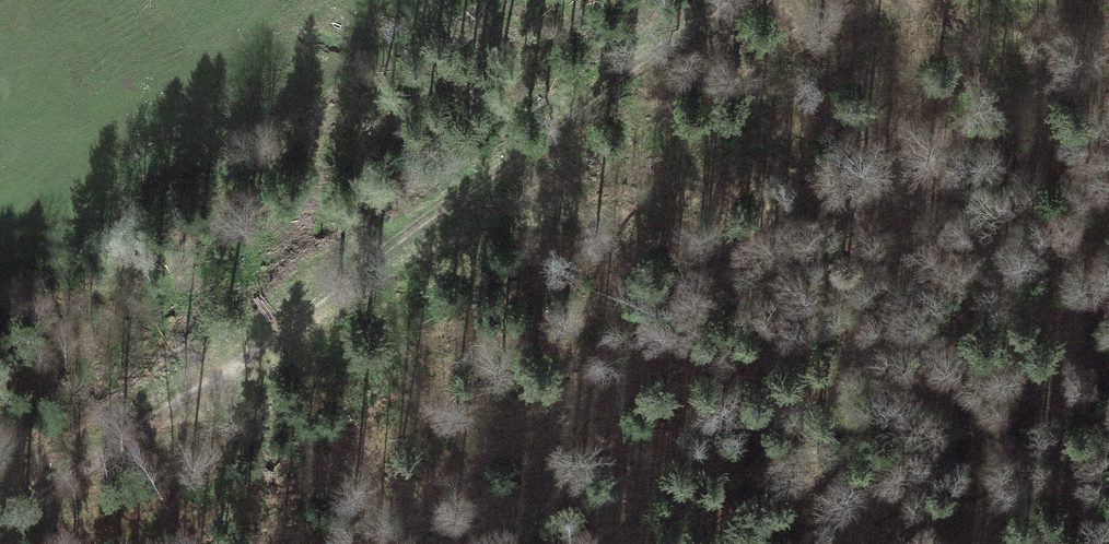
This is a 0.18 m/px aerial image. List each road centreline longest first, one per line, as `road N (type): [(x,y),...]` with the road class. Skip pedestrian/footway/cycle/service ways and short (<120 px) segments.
road 1 (track): [(0,528),(369,272),(738,0)]
road 2 (track): [(1108,35),(932,163),(722,229),(547,229),(369,272)]

